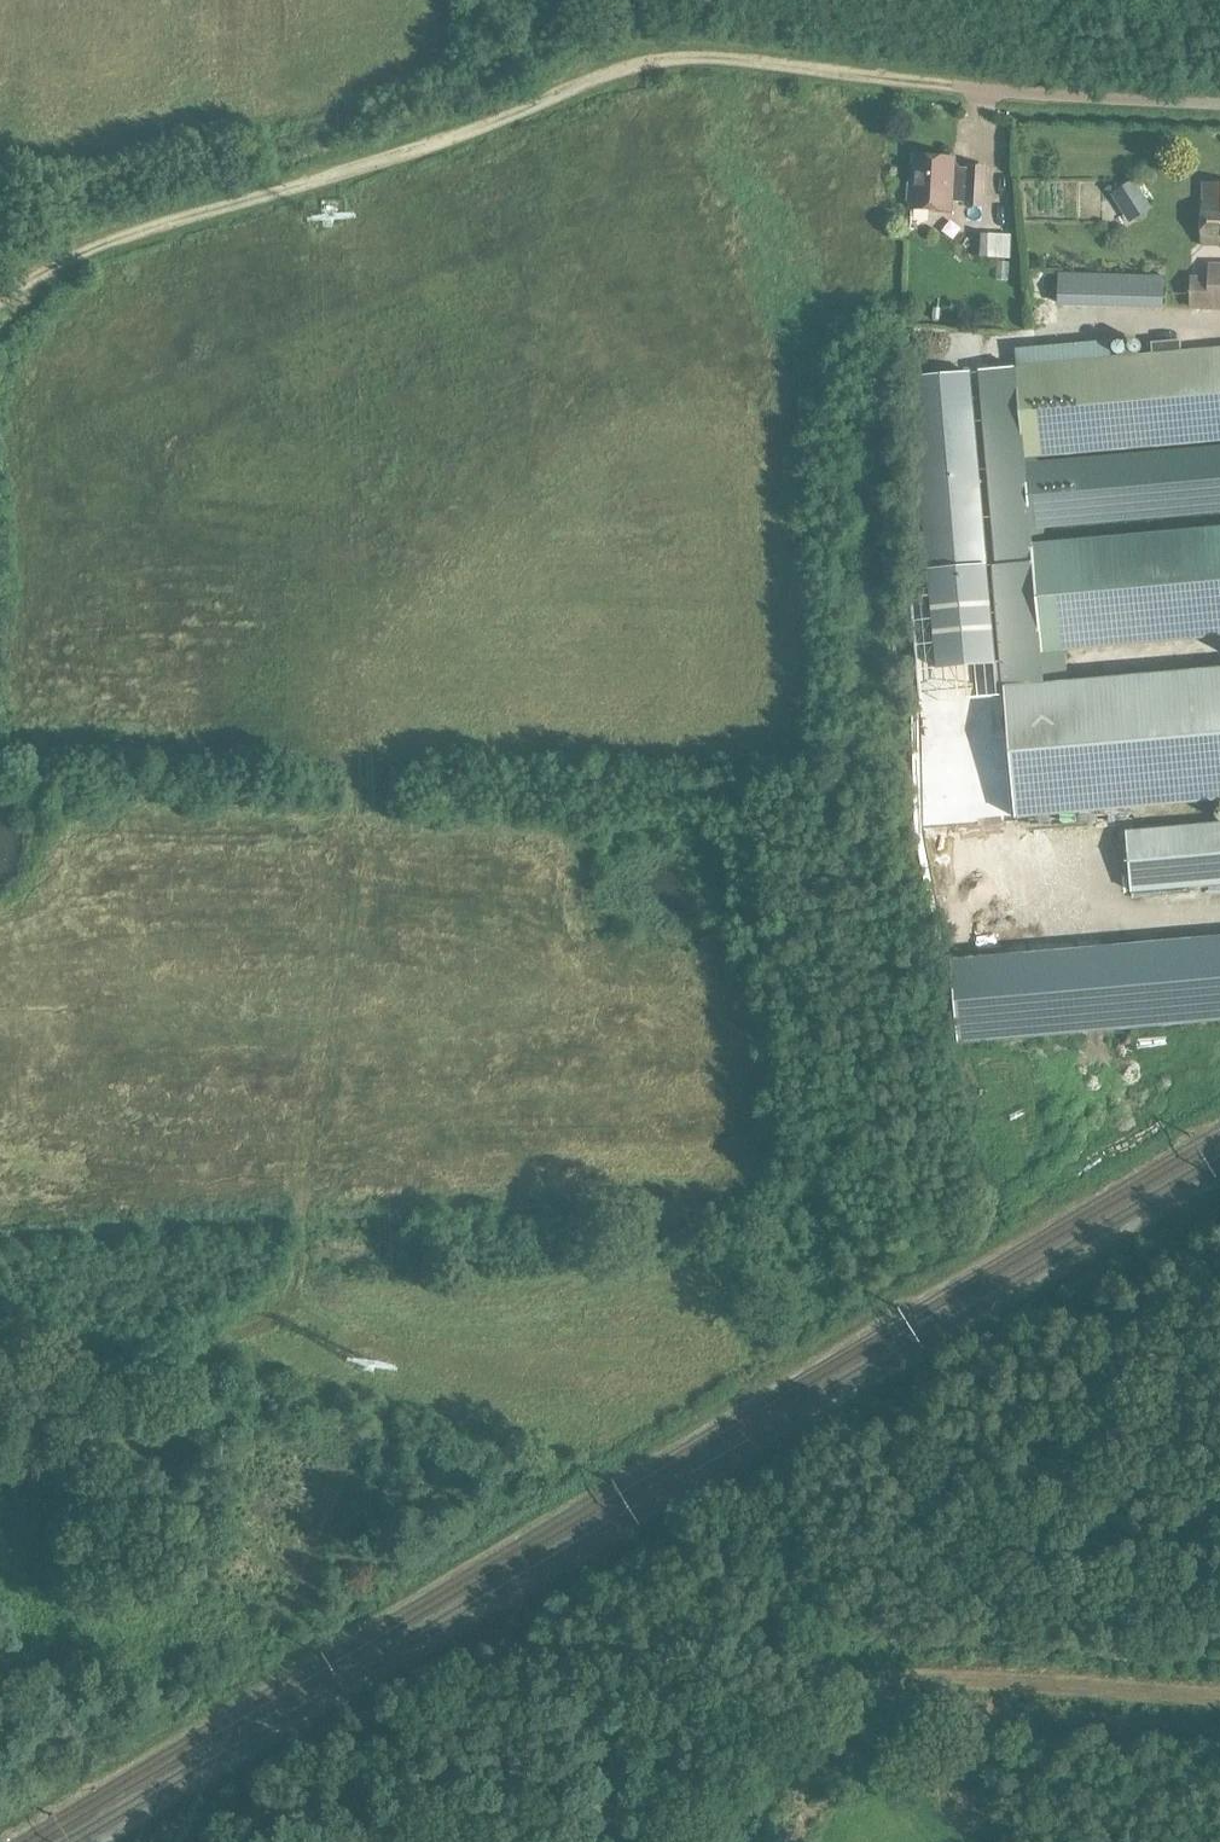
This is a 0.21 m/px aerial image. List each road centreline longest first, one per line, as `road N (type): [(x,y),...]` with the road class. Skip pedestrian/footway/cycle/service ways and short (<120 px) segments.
road 1 (track): [(0,302),(82,256),(668,58),(750,57),(934,79)]
road 2 (track): [(303,1221),(293,1304),(210,1348),(178,1434),(140,1449),(0,1451)]
road 3 (unclassified): [(934,79),(1219,102)]

